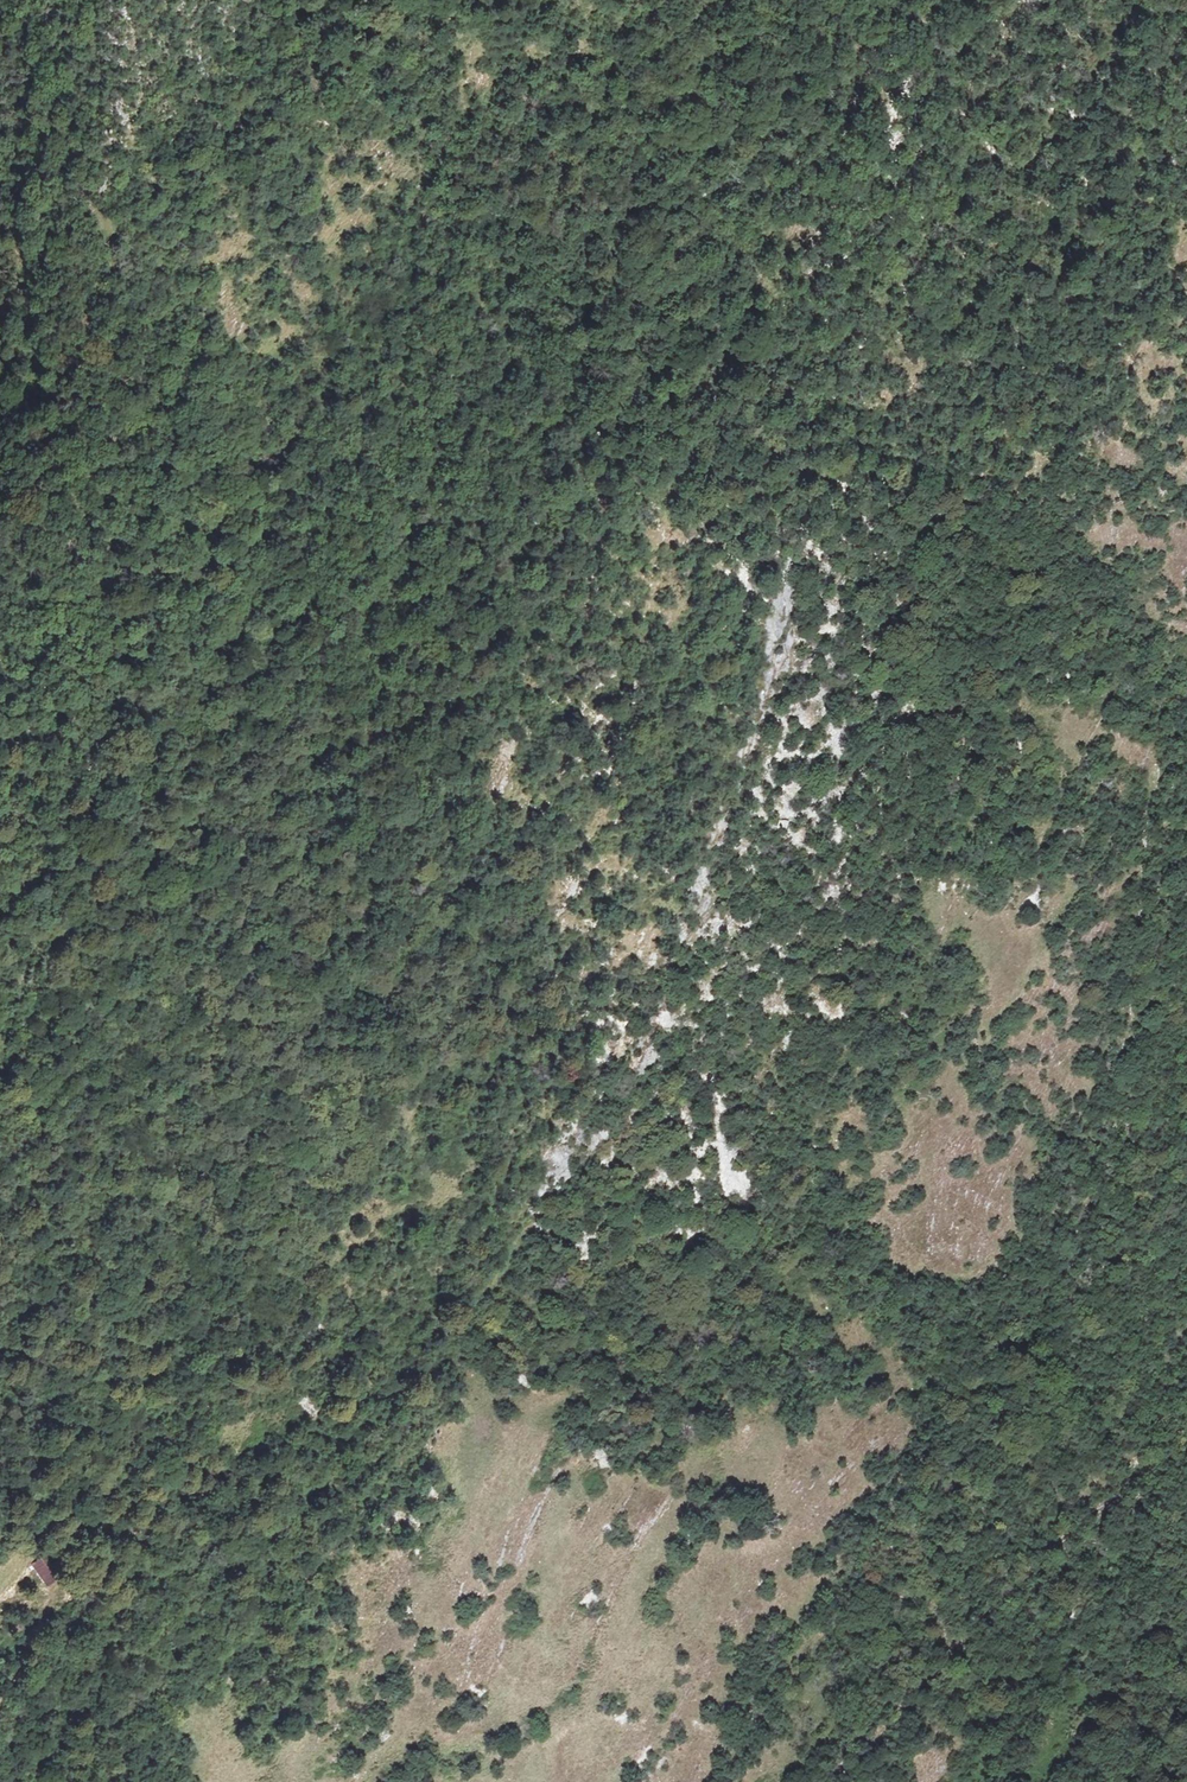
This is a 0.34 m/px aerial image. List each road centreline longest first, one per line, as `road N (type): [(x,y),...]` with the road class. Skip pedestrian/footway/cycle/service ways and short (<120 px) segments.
road 1 (track): [(807,1781),(844,1765),(889,1728),(1003,1604),(1186,1448)]
road 2 (track): [(78,1533),(23,1669),(0,1701)]

